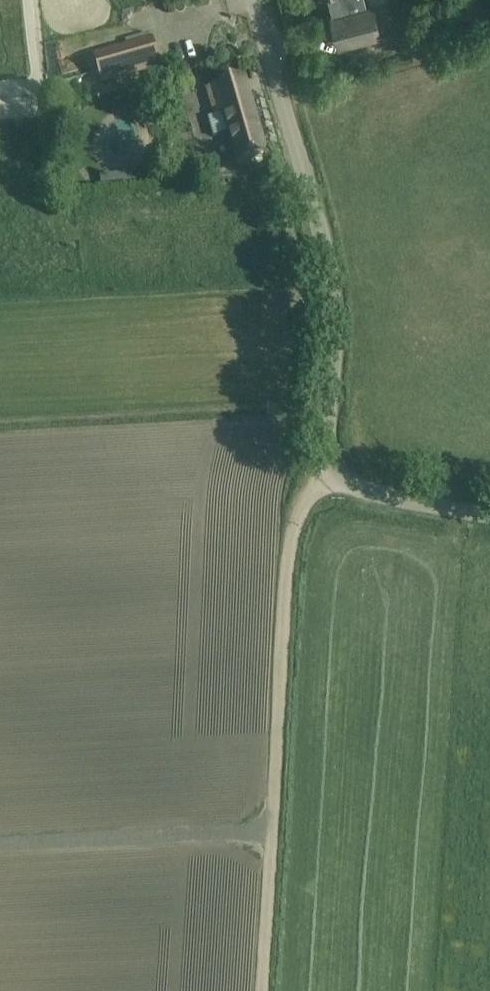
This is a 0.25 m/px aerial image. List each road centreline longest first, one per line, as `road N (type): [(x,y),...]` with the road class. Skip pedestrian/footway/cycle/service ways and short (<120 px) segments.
road 1 (track): [(267,990),(299,527),(326,483)]
road 2 (unclassified): [(326,483),(330,272),(259,0)]
road 3 (unclassified): [(326,483),(489,517)]

